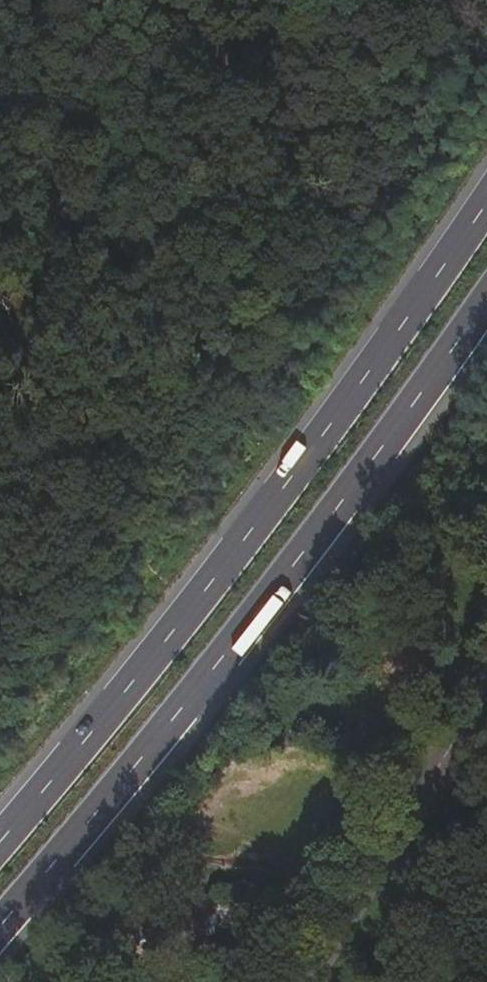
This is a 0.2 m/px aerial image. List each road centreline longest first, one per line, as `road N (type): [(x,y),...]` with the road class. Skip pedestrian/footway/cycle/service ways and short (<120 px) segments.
road 1 (trunk): [(486,201),(204,592),(0,846)]
road 2 (trunk): [(0,916),(236,642),(486,296)]
road 3 (tertiary): [(308,981),(486,686)]

